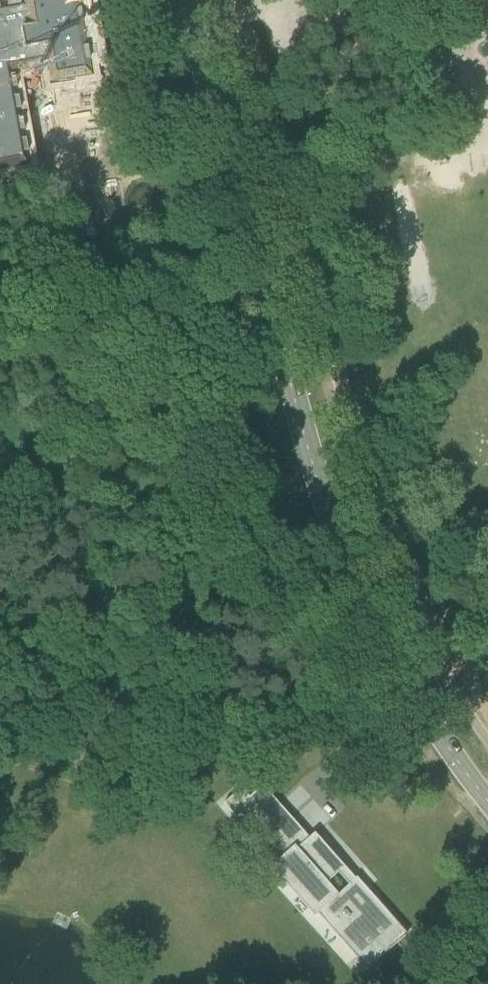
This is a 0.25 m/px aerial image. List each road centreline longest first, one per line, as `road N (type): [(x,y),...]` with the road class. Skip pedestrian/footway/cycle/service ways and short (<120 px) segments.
road 1 (tertiary): [(487,789),(358,580),(182,0)]
road 2 (track): [(372,525),(287,579),(94,400)]
road 3 (track): [(94,400),(0,296)]

